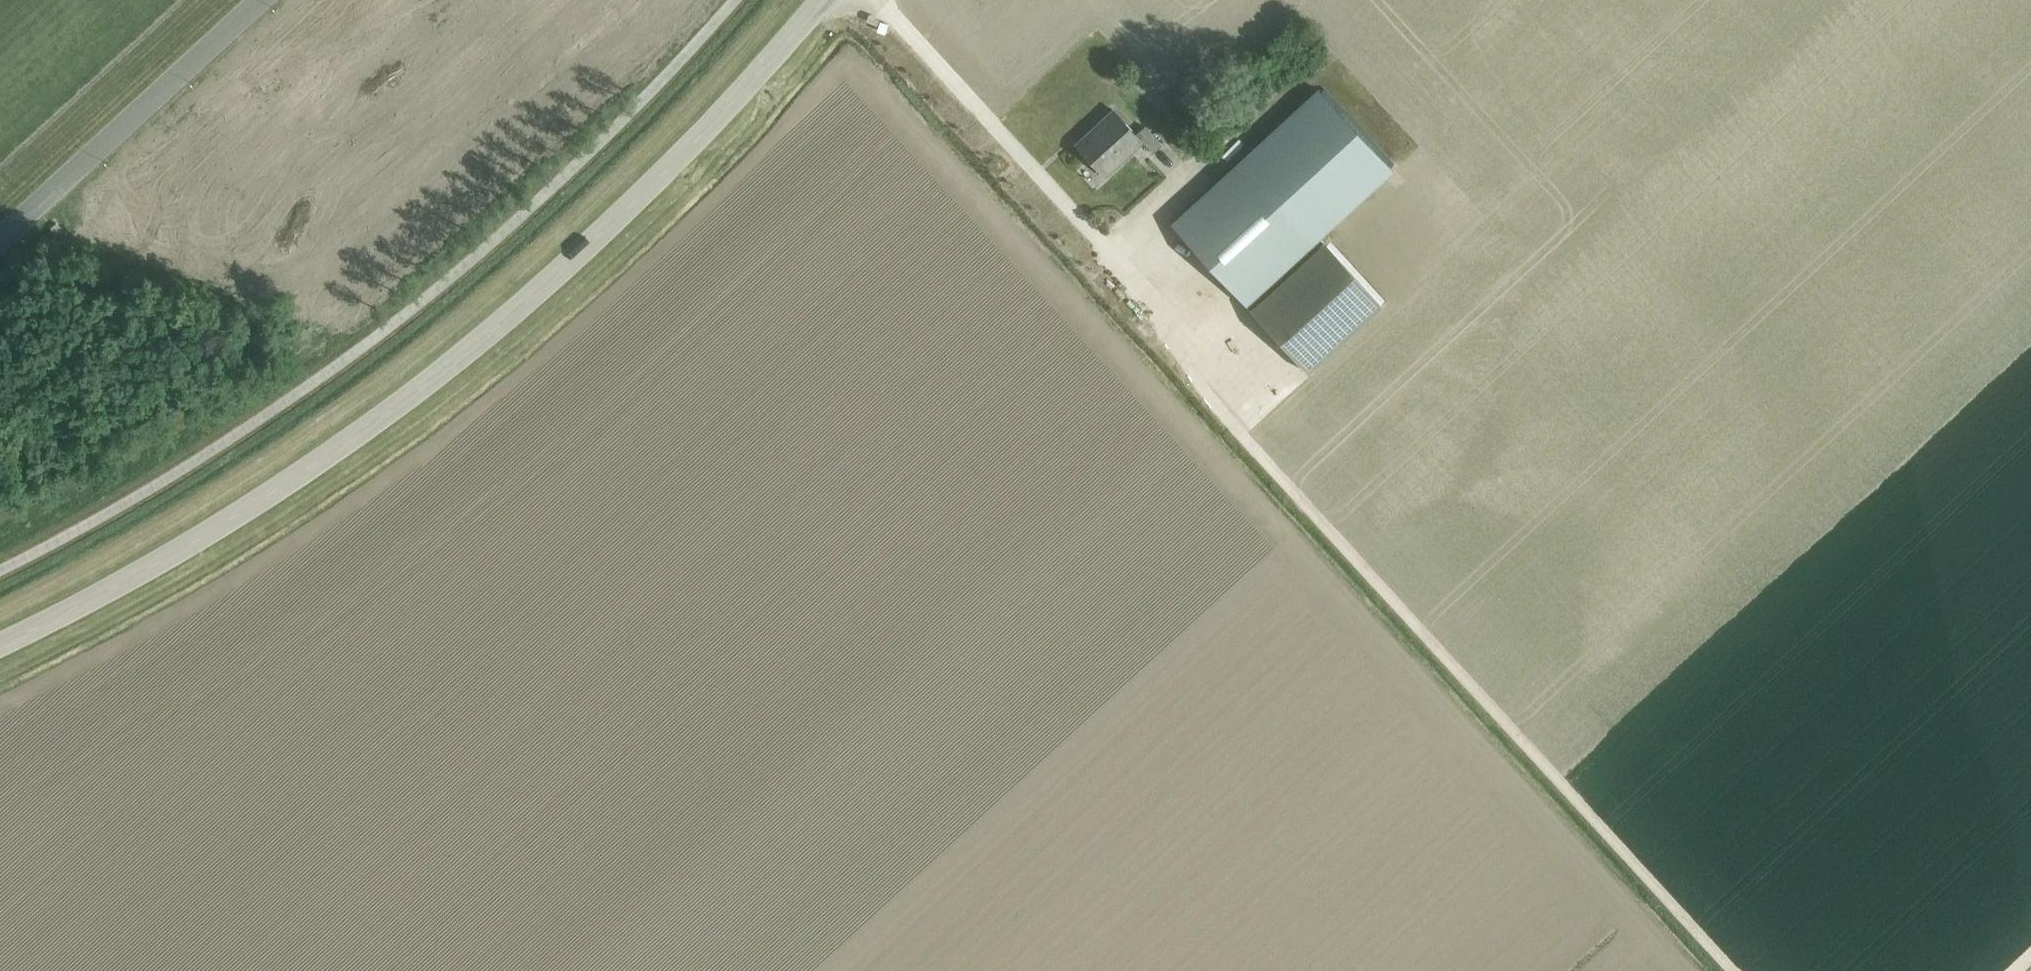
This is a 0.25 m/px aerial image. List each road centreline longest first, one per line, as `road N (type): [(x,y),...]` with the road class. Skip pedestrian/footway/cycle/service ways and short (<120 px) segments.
road 1 (tertiary): [(0,644),(290,483),(458,361),(713,122),(822,0)]
road 2 (unclassified): [(0,241),(261,0)]

